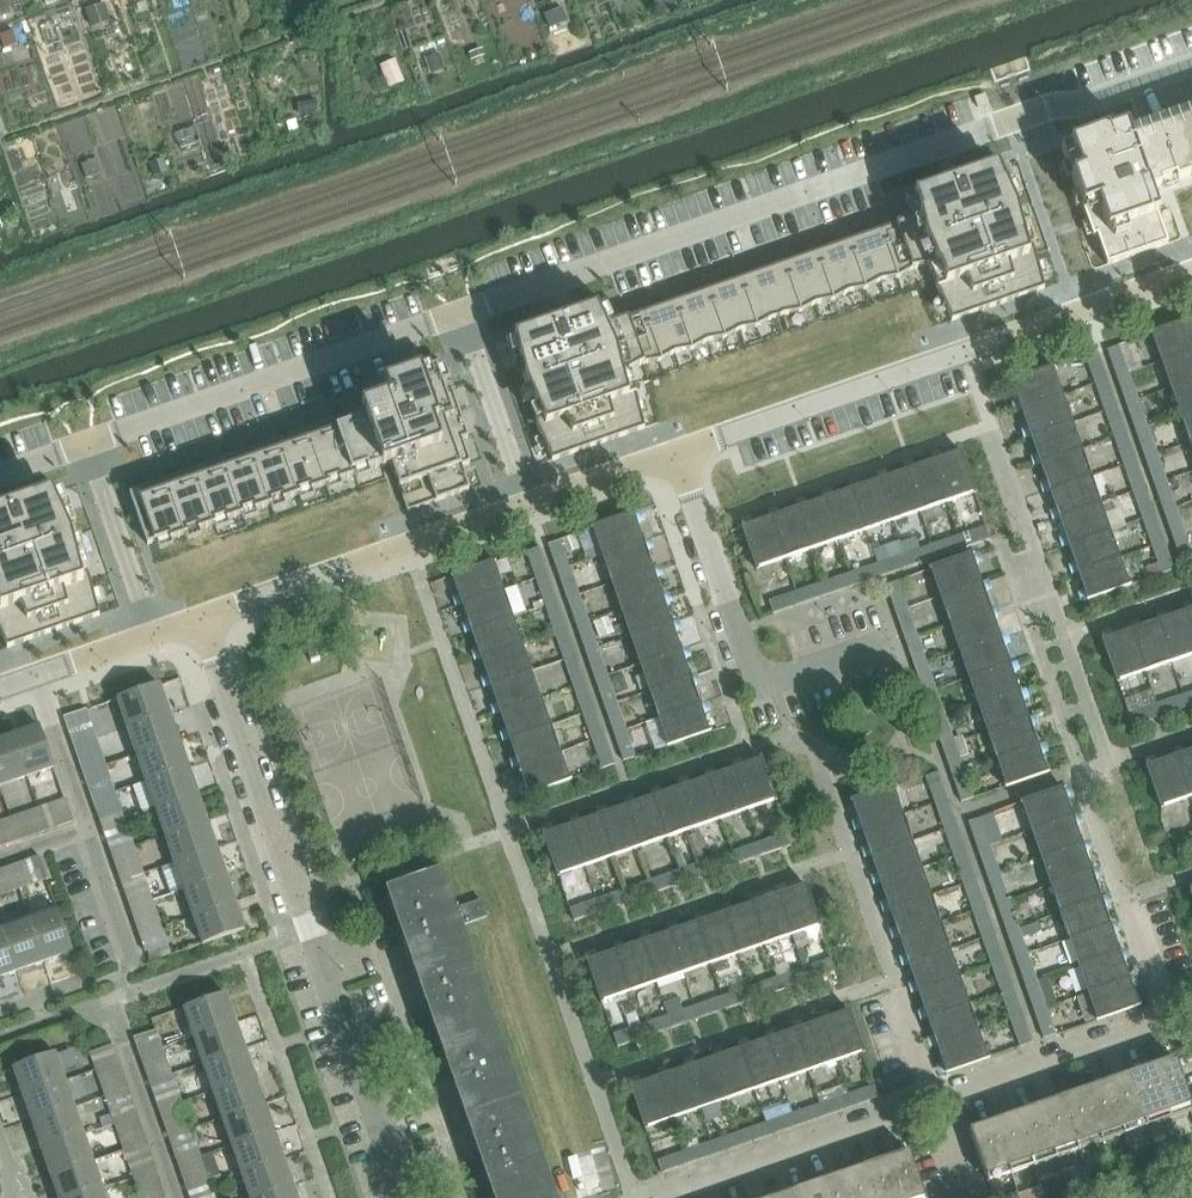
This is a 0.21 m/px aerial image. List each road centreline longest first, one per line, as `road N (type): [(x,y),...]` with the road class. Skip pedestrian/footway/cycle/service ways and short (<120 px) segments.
road 1 (residential): [(462,311),(1191,61)]
road 2 (residential): [(403,1197),(204,616)]
road 3 (residential): [(659,1197),(1191,1013)]
road 4 (residential): [(677,450),(1191,270)]
road 5 (residential): [(85,442),(462,311)]
road 6 (residential): [(677,450),(757,667),(774,678),(881,640)]
road 7 (residential): [(204,616),(529,502)]
road 8 (residential): [(152,634),(85,442)]
road 9 (residential): [(529,502),(462,311)]
road 10 (residential): [(0,687),(152,634)]
road 11 (residential): [(529,502),(677,450)]

